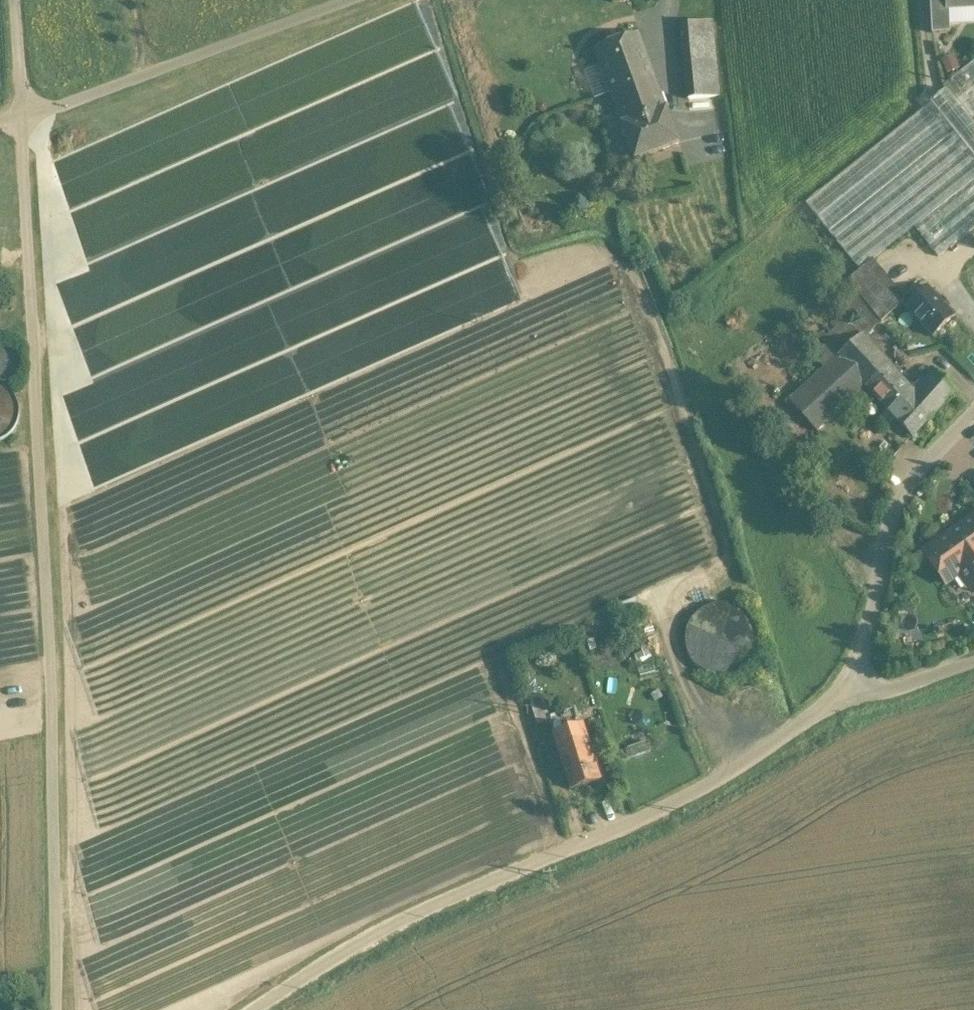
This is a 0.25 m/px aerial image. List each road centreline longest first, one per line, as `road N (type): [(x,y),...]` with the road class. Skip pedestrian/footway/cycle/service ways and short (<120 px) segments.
road 1 (unclassified): [(22,118),(55,1009)]
road 2 (unclassified): [(261,1009),(377,935),(727,772),(821,715)]
road 3 (unclassified): [(22,118),(346,0)]
road 4 (unclassified): [(821,715),(855,662),(892,525),(942,443),(973,416)]
road 5 (unclassified): [(821,715),(973,659)]

